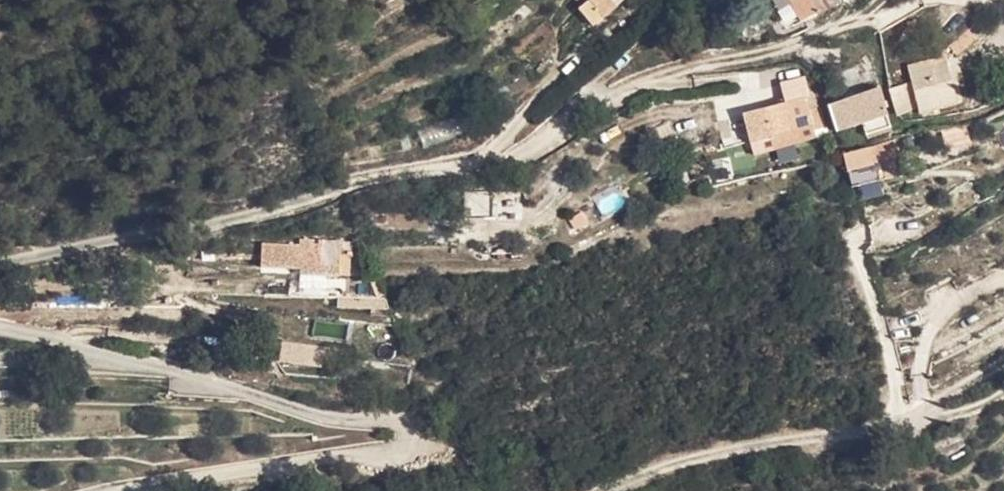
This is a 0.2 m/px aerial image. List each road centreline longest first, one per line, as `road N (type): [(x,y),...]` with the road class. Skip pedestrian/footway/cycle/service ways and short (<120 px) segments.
road 1 (track): [(604,490),(691,457),(910,421),(1003,362)]
road 2 (track): [(609,96),(823,32),(876,0)]

